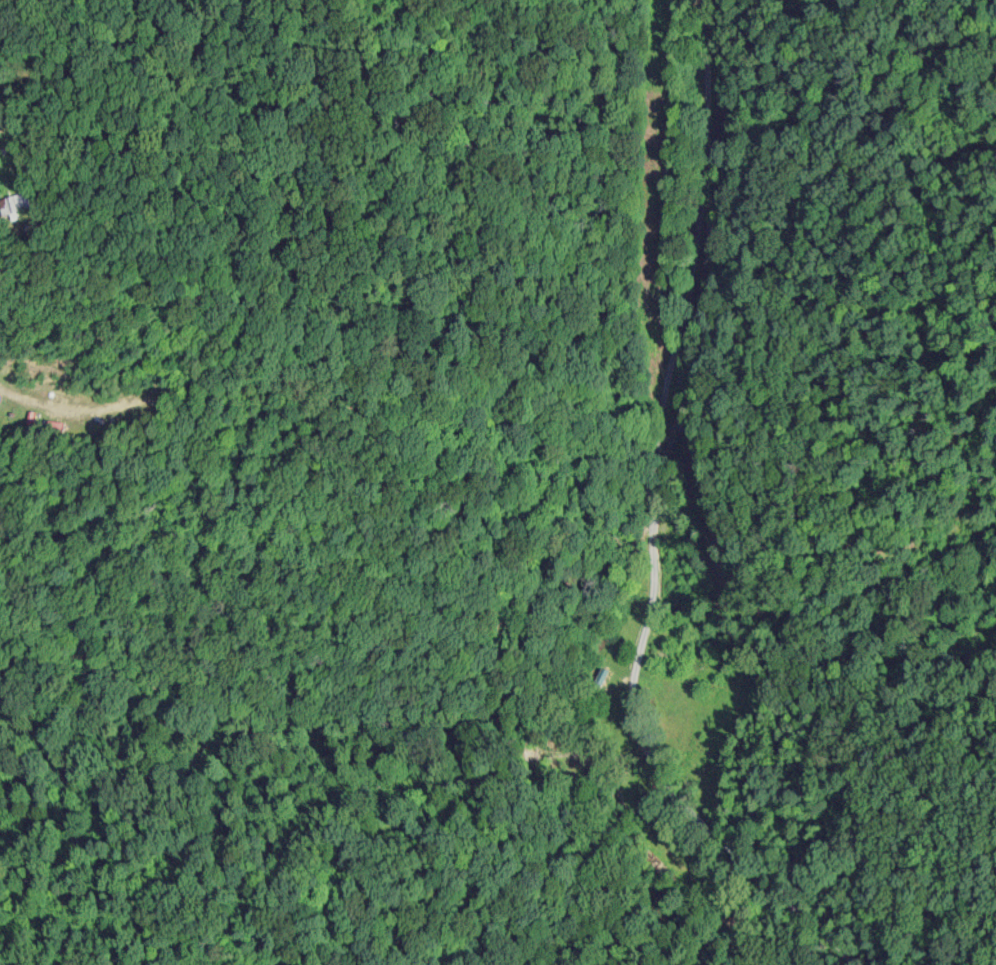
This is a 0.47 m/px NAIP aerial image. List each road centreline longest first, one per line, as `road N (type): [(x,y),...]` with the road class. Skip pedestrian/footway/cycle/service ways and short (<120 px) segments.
road 1 (residential): [(841,964),(684,754),(657,677),(646,431),(668,355),(692,0)]

